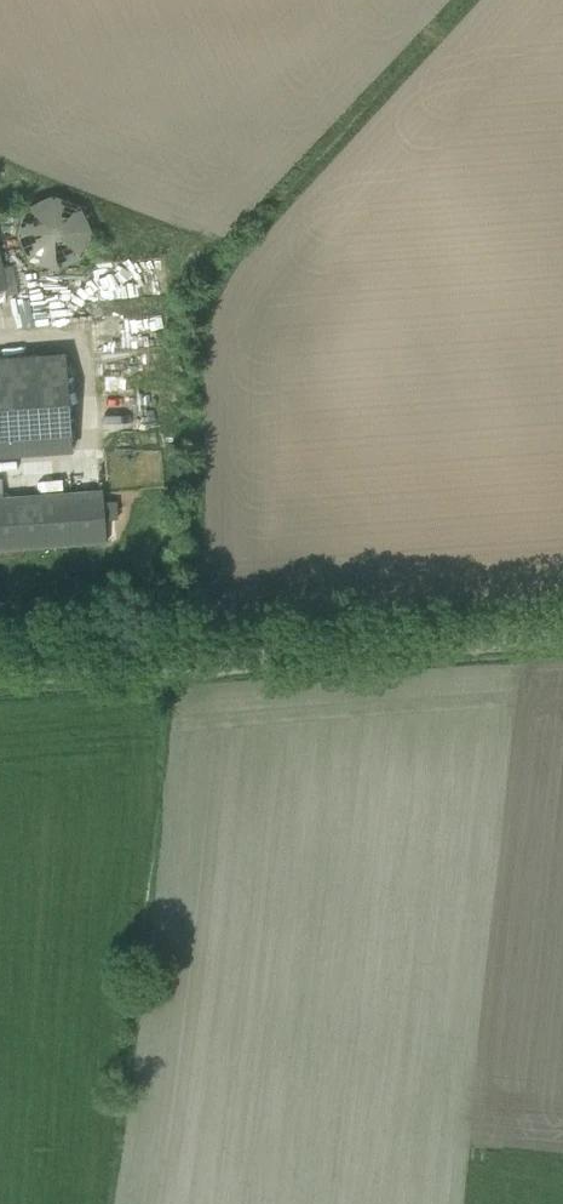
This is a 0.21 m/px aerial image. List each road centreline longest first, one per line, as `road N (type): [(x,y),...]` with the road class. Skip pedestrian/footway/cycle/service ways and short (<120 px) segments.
road 1 (unclassified): [(0,677),(562,638)]

